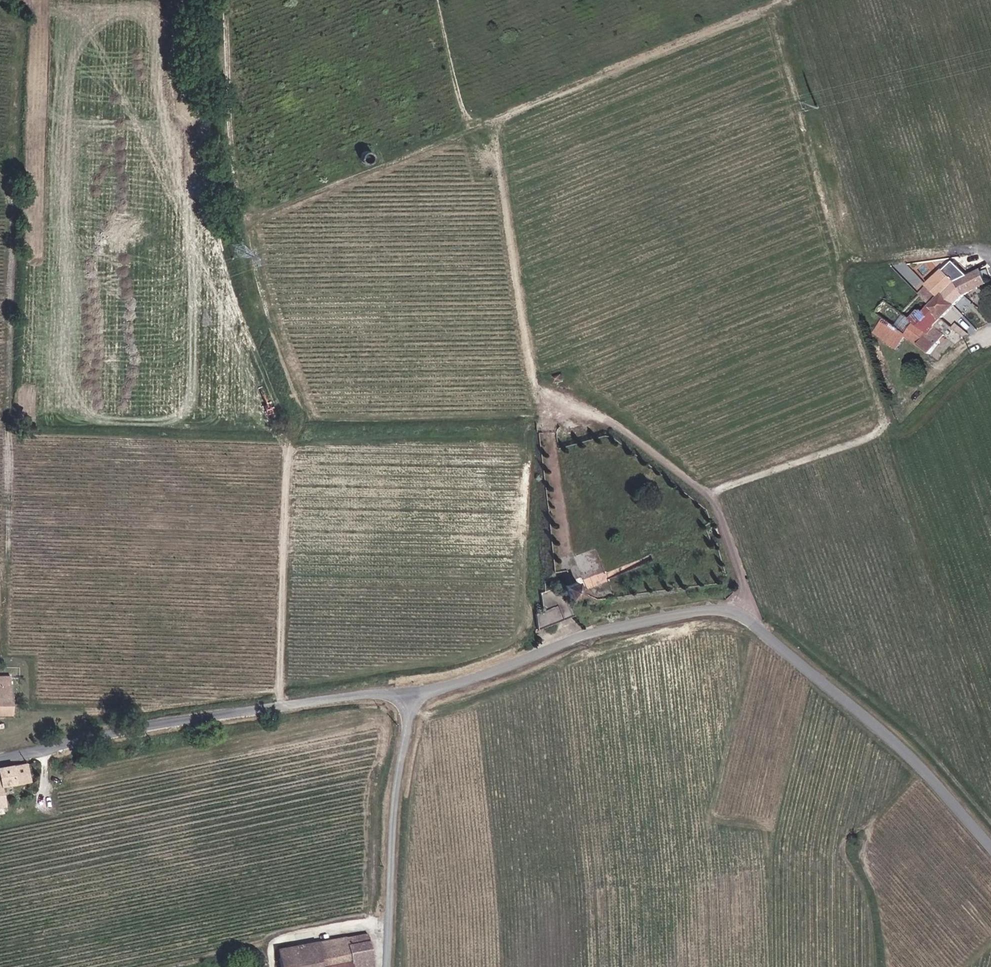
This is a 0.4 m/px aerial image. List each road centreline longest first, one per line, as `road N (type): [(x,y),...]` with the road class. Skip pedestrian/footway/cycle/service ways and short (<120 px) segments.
road 1 (track): [(247,225),(478,127),(526,307),(539,407),(602,426),(718,494)]
road 2 (tertiary): [(990,846),(872,721),(739,613),(645,621),(414,694)]
road 3 (track): [(990,336),(946,361),(877,438),(718,494),(744,584),(739,613)]
road 4 (tertiary): [(414,694),(183,718),(0,757)]
road 5 (unclassified): [(391,966),(394,802),(414,694)]

